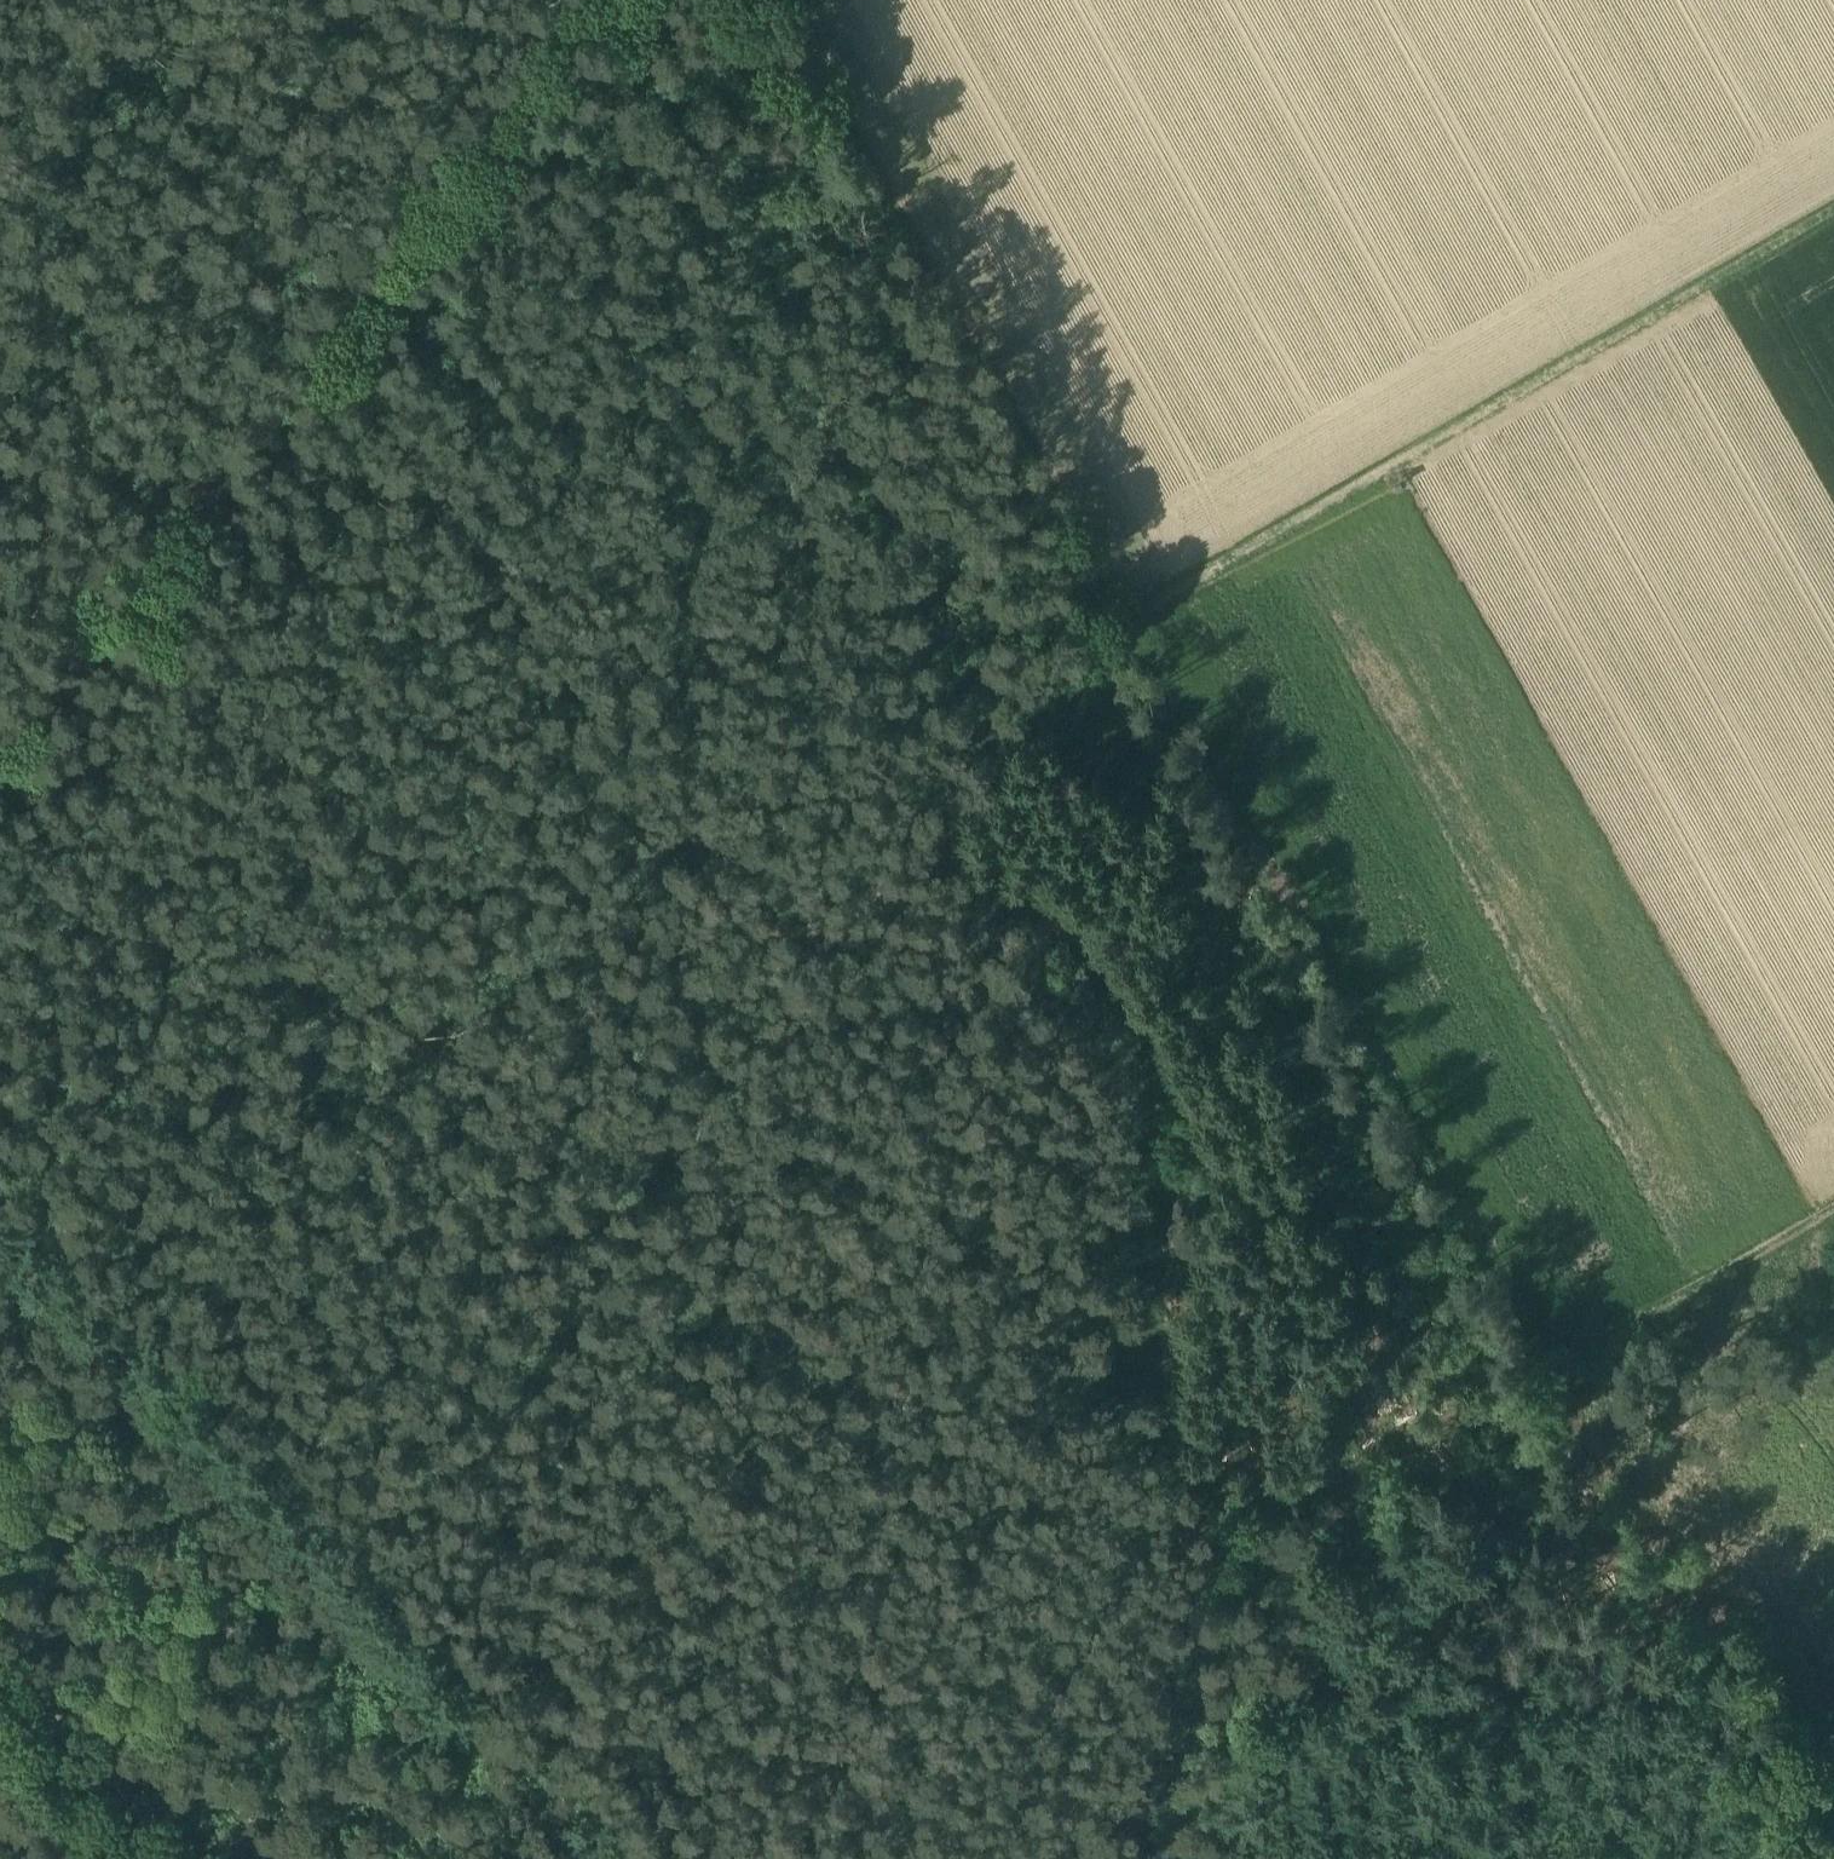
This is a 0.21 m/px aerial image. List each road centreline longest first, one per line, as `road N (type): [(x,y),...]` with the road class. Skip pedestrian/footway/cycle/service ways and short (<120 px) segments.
road 1 (track): [(322,319),(789,995),(822,987),(921,851),(977,870),(1104,971),(1181,1103),(1180,1384),(1220,1534),(1131,1858)]
road 2 (track): [(1554,1365),(781,0)]
road 3 (track): [(0,730),(571,0)]
road 4 (track): [(1833,225),(1482,432),(1131,619)]
road 5 (track): [(1202,1480),(1384,1428),(1554,1365)]
road 6 (track): [(1554,1365),(1833,1207)]
road 7 (track): [(186,1858),(0,1670)]

